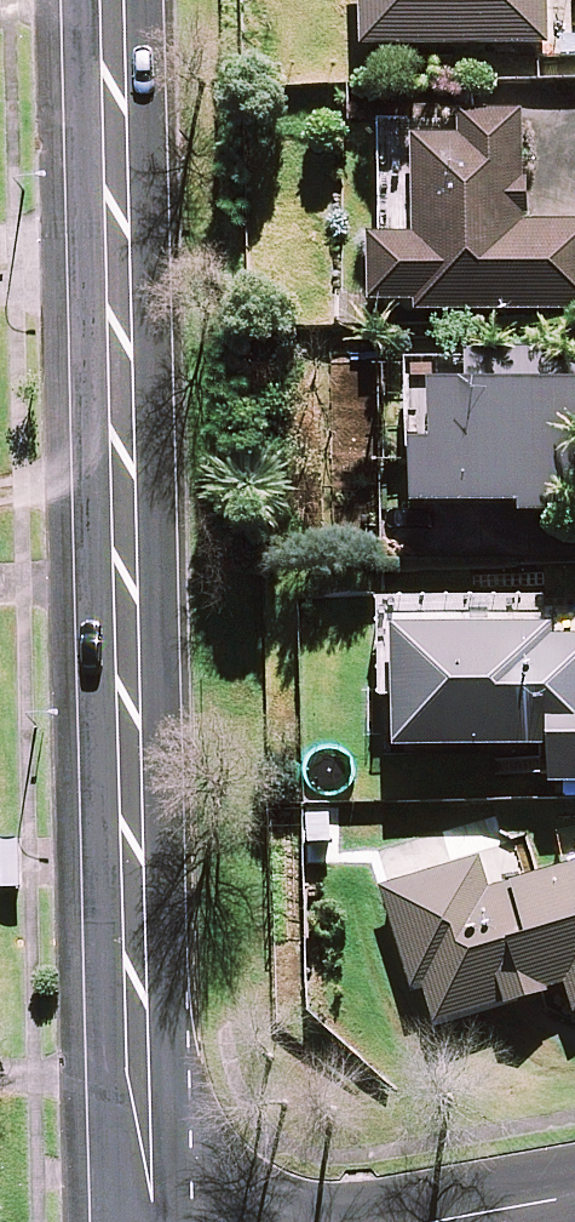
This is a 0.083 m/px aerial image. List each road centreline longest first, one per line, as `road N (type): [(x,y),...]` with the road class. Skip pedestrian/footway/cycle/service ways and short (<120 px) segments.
road 1 (tertiary): [(150,1221),(137,1073),(124,474)]
road 2 (tertiary): [(124,474),(112,0)]
road 3 (residential): [(433,1221),(574,1195)]
road 4 (residential): [(124,474),(0,499)]

